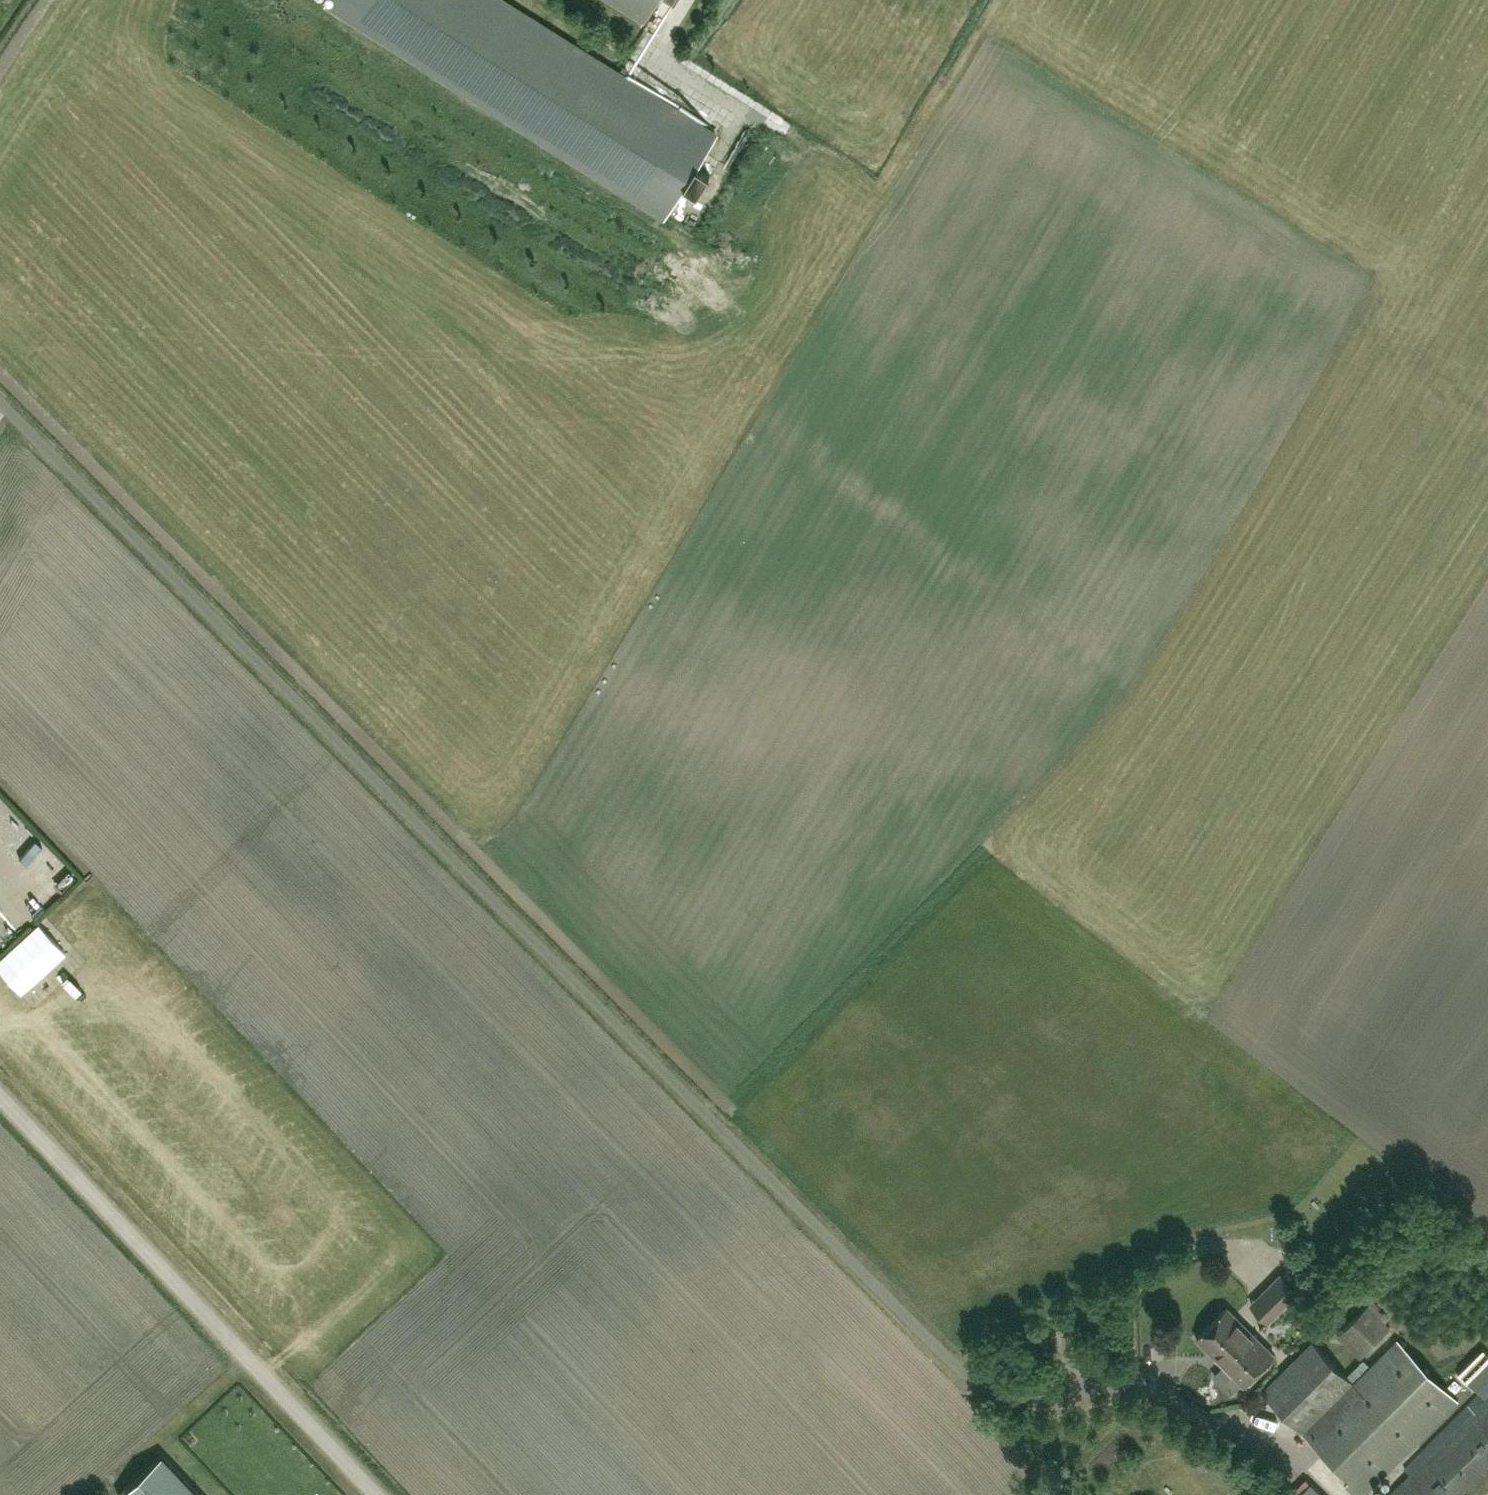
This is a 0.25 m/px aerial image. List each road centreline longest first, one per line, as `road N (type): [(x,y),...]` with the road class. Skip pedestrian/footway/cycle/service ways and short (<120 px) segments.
road 1 (unclassified): [(916,1333),(0,401)]
road 2 (unclassified): [(372,1494),(0,1101)]

